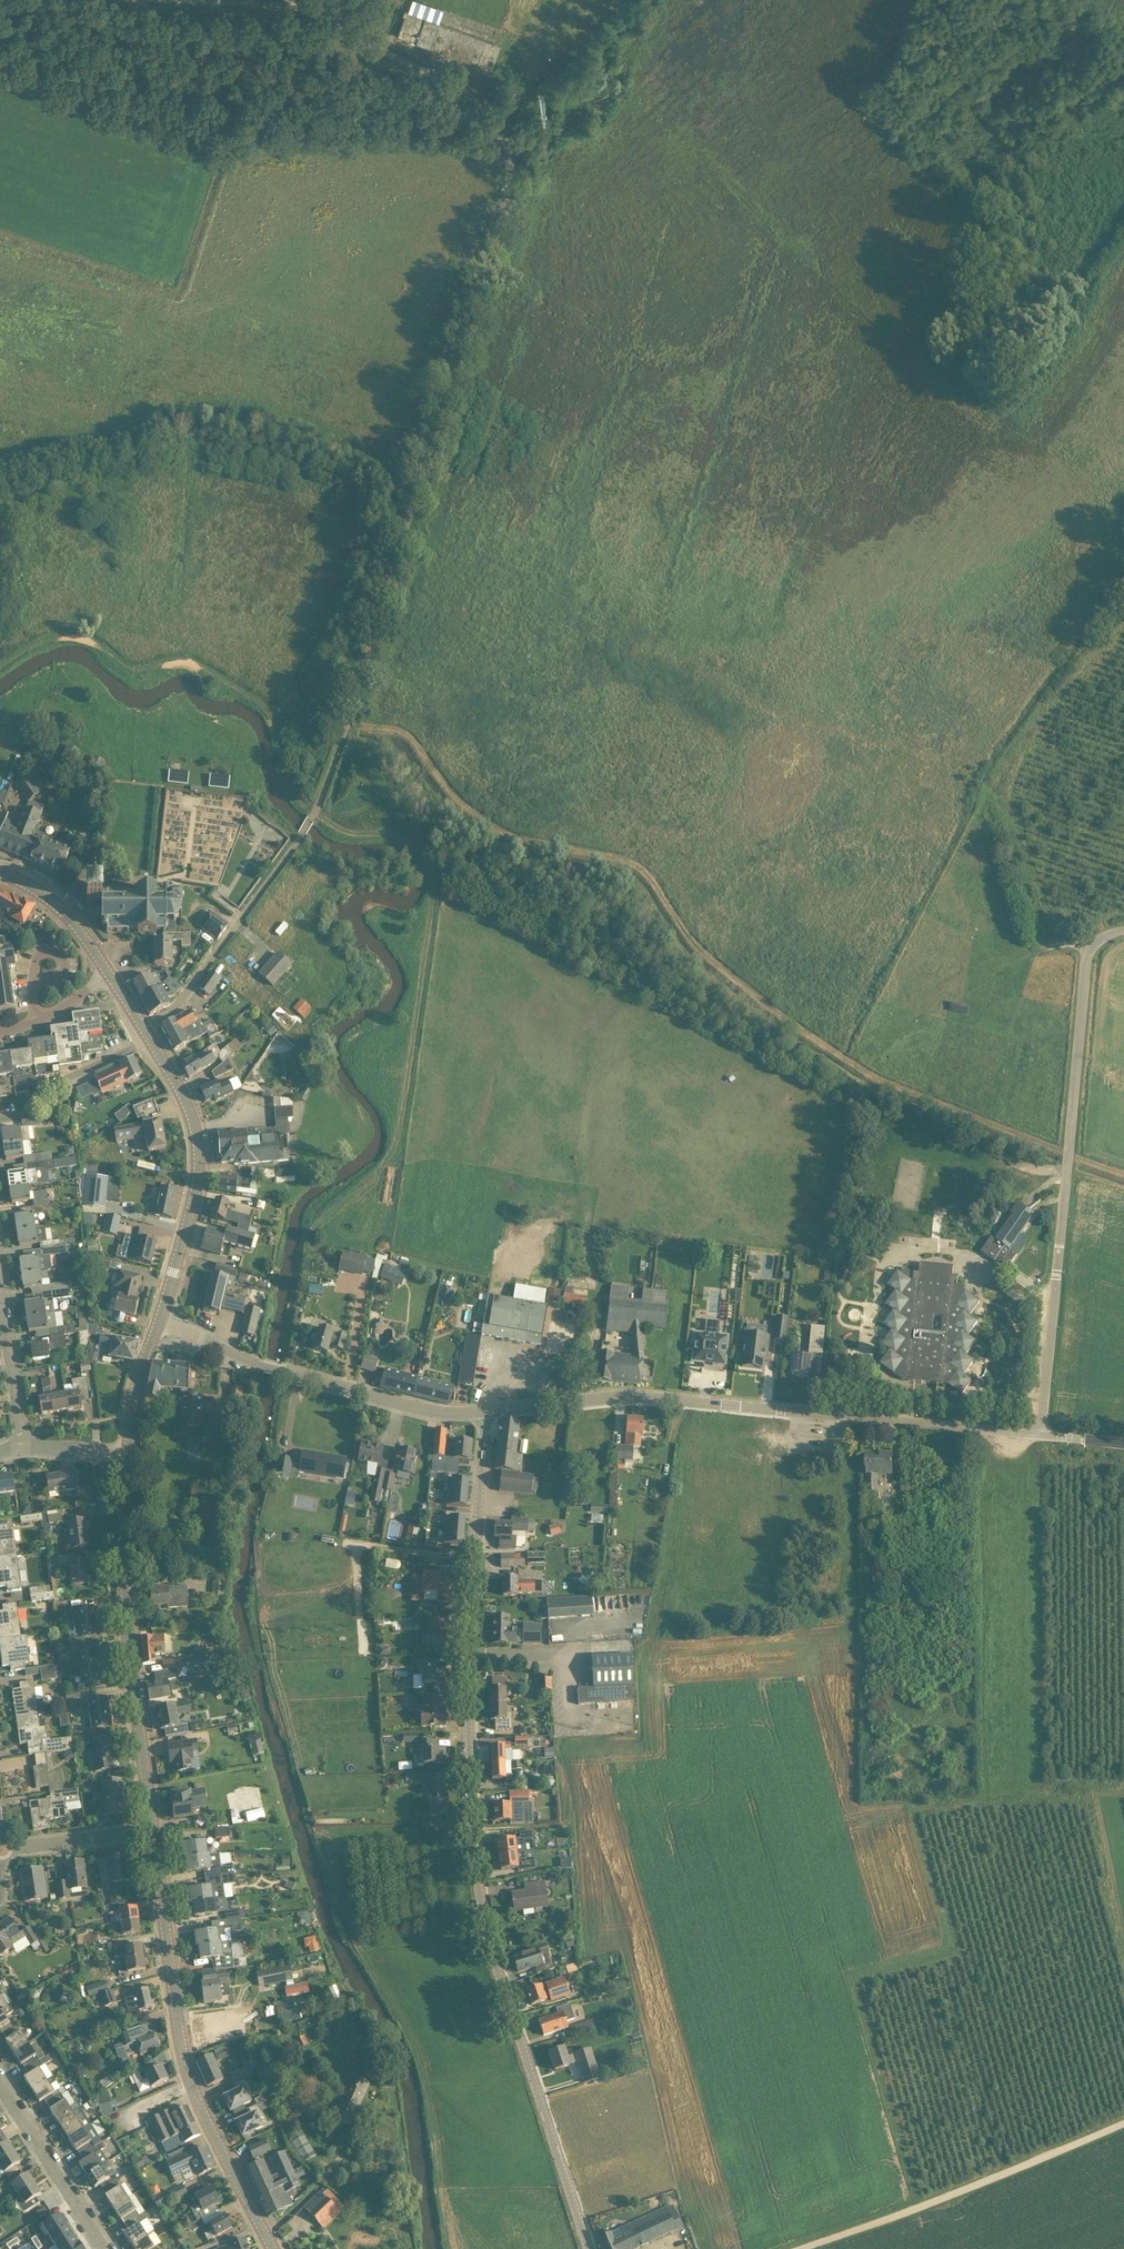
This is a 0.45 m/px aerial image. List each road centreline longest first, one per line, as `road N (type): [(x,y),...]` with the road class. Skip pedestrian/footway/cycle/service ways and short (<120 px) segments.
road 1 (unclassified): [(144,1030),(176,1009),(315,810),(511,184),(507,149),(487,110),(341,30),(325,0)]
road 2 (unclassified): [(587,2248),(486,1937),(473,1848),(468,1706),(484,1412)]
road 3 (unclassified): [(1044,1436),(624,1397),(484,1412)]
road 4 (unclassified): [(1044,1436),(1089,943),(1101,930),(1123,926)]
road 5 (secondary): [(273,2248),(206,2119),(184,2057),(152,1831)]
road 6 (track): [(0,668),(57,635),(88,636),(132,666),(202,666),(275,716),(294,789),(315,810)]
road 7 (secondary): [(152,1831),(130,1656),(128,1456)]
road 8 (track): [(801,2248),(1123,2130)]
road 9 (unclassified): [(484,1412),(452,1416),(251,1362),(159,1320)]
road 10 (secondary): [(159,1320),(196,1193),(198,1144),(186,1102),(151,1041)]
road 11 (track): [(991,787),(1043,940),(1068,949),(1089,943)]
road 12 (track): [(643,0),(524,142),(507,149)]
road 13 (residential): [(104,2248),(0,2087)]
road 14 (residential): [(0,1119),(32,1112),(60,1083),(151,1041)]
road 15 (secondary): [(111,975),(68,916),(0,872)]
road 16 (residential): [(0,1850),(152,1831)]
road 17 (residential): [(23,1449),(4,1300)]
road 18 (secondary): [(128,1456),(134,1397),(159,1320)]

